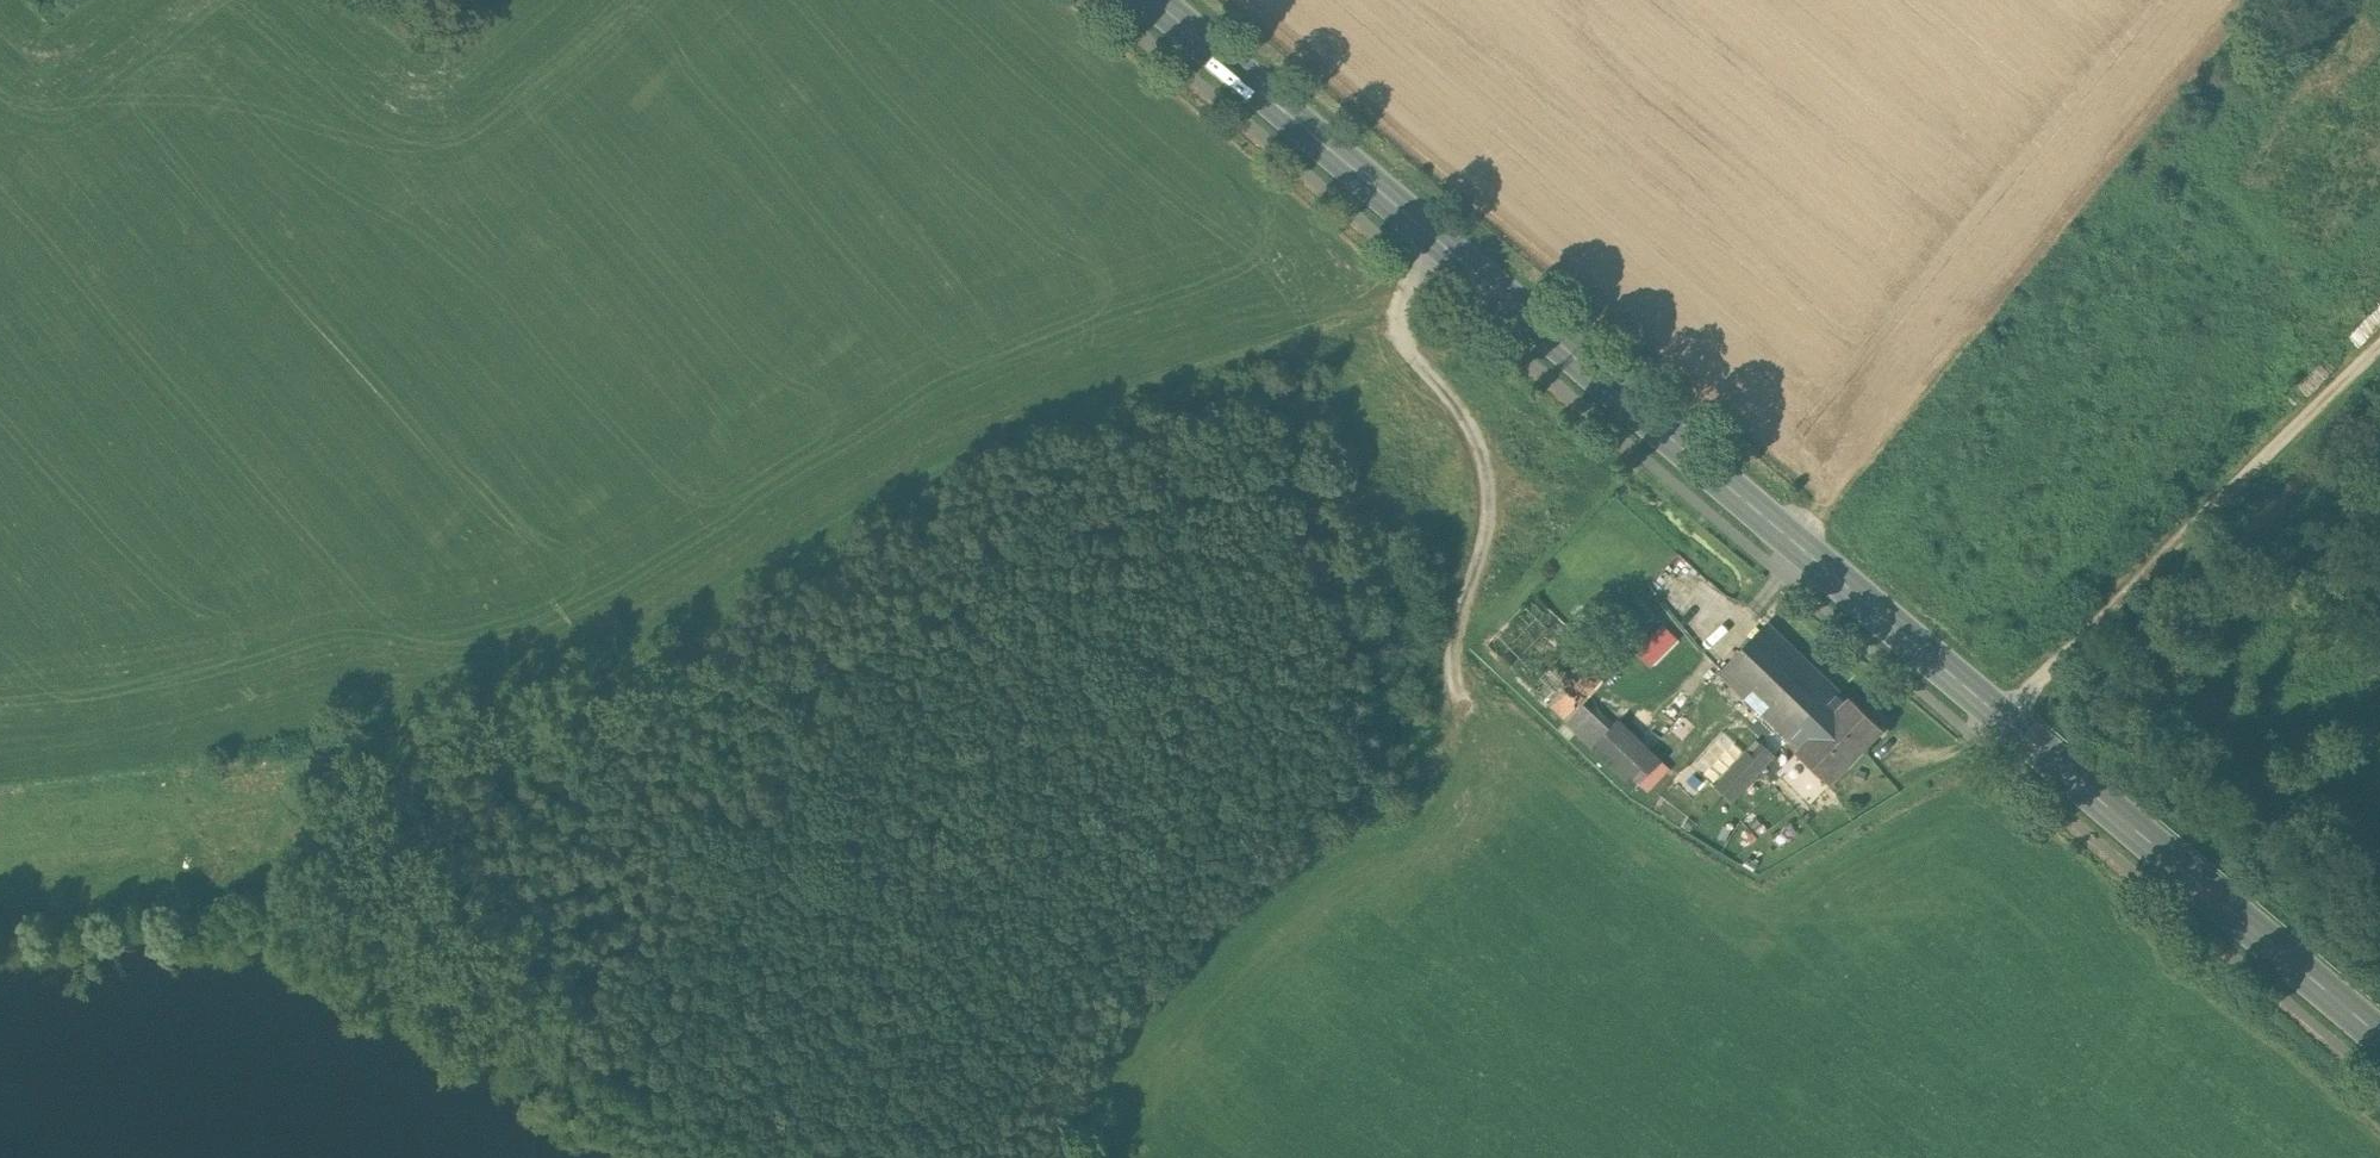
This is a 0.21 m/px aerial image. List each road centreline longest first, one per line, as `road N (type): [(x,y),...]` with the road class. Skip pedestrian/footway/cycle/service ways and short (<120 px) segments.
road 1 (primary): [(1158,0),(2379,1030)]
road 2 (track): [(2379,343),(2008,714)]

